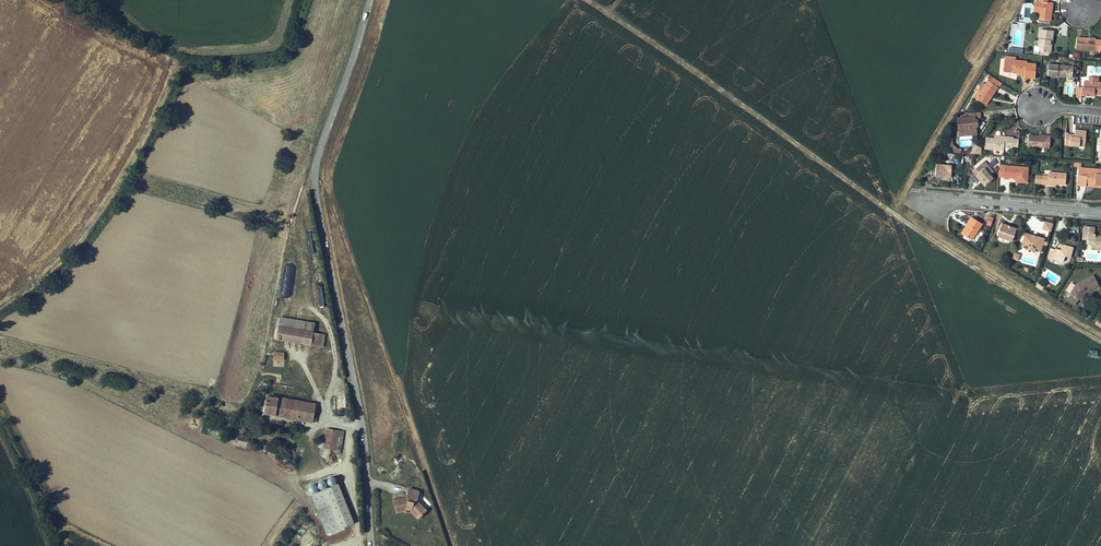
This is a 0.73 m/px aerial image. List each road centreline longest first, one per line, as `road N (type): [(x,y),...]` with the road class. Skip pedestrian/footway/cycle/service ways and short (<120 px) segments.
road 1 (track): [(592,0),(893,210),(1100,336)]
road 2 (unclassified): [(371,545),(365,432),(315,174),(369,0)]
road 3 (track): [(1008,287),(860,545)]
road 4 (track): [(893,210),(1100,342)]
road 5 (residential): [(935,205),(1100,214)]

